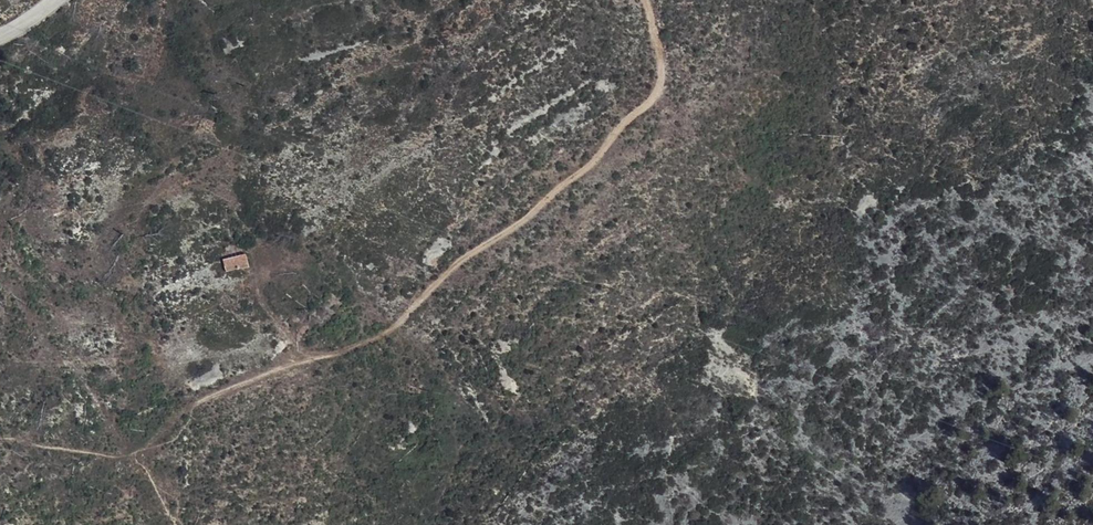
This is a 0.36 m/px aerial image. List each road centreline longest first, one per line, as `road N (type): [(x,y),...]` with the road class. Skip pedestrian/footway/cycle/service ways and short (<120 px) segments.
road 1 (track): [(197,403),(378,338),(445,274),(595,160),(661,85),(644,0)]

